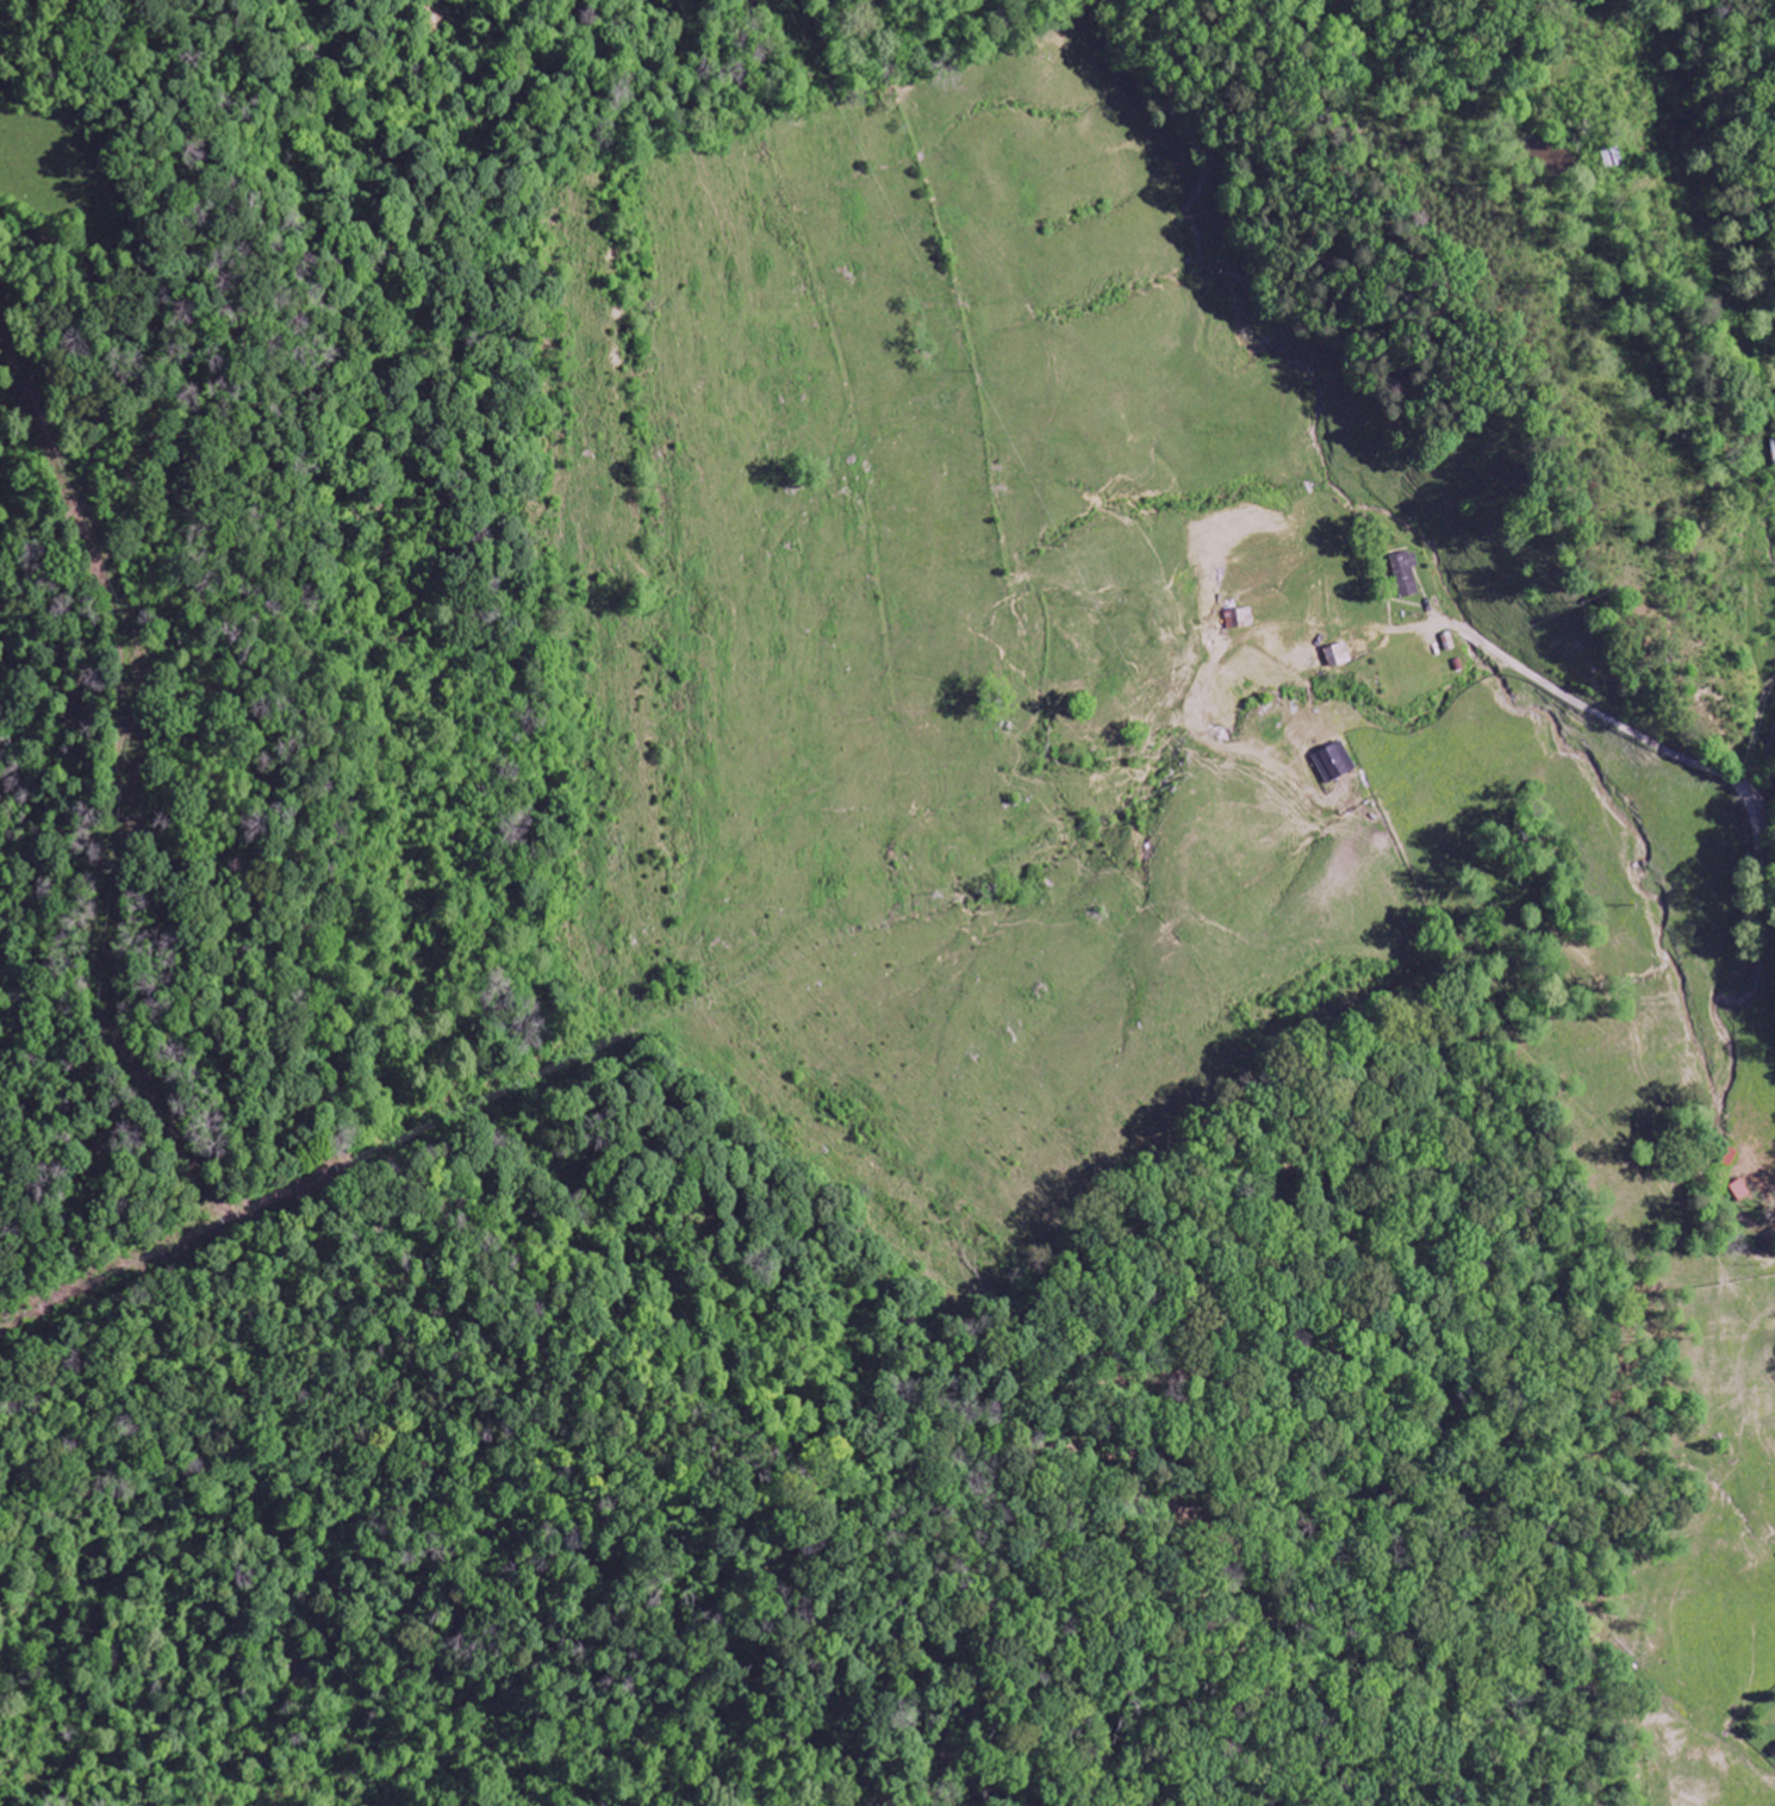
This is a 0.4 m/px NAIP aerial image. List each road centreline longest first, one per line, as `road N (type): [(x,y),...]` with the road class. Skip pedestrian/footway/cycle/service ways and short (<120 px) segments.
road 1 (residential): [(1774,939),(1760,817),(1745,792),(1435,619)]

